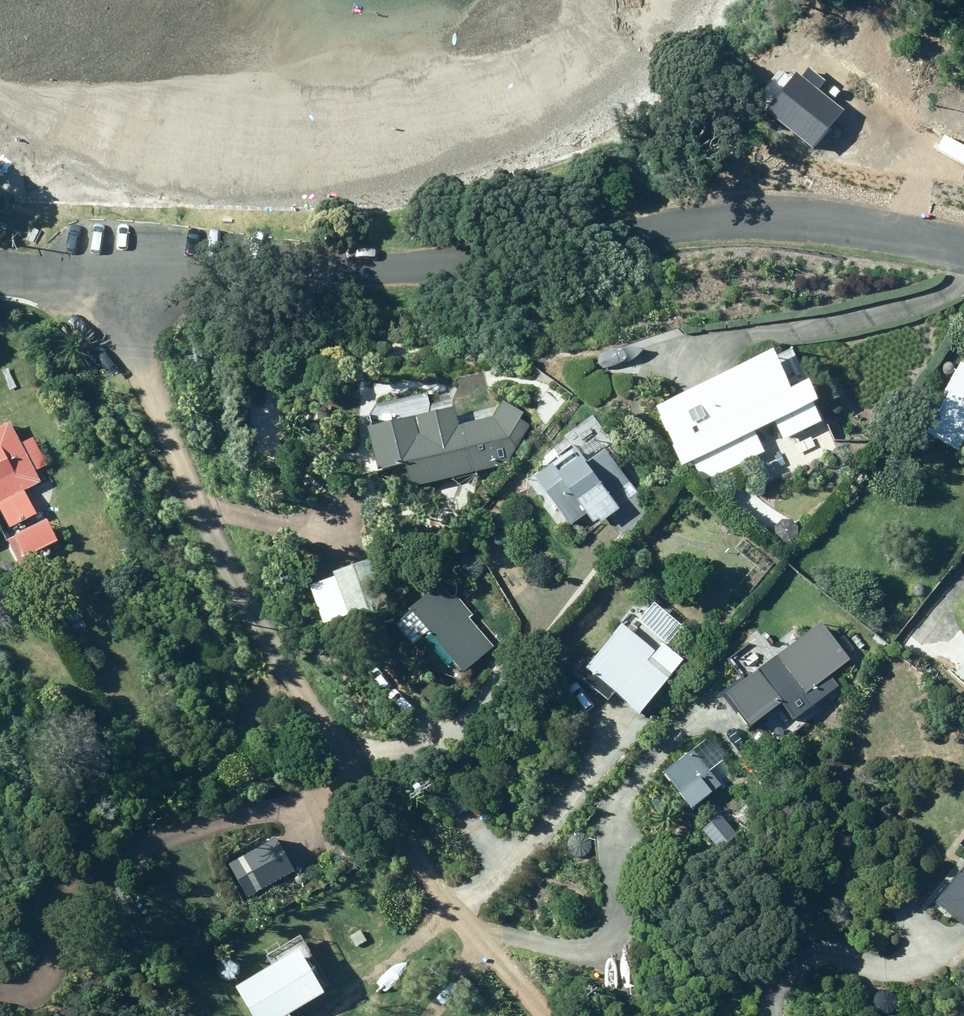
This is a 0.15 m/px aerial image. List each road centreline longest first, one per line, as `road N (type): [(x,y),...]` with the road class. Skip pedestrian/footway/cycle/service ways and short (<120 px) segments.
road 1 (residential): [(544,1015),(446,903),(352,774),(264,632),(106,276)]
road 2 (residential): [(106,276),(550,257),(665,232),(772,220),(963,249)]

